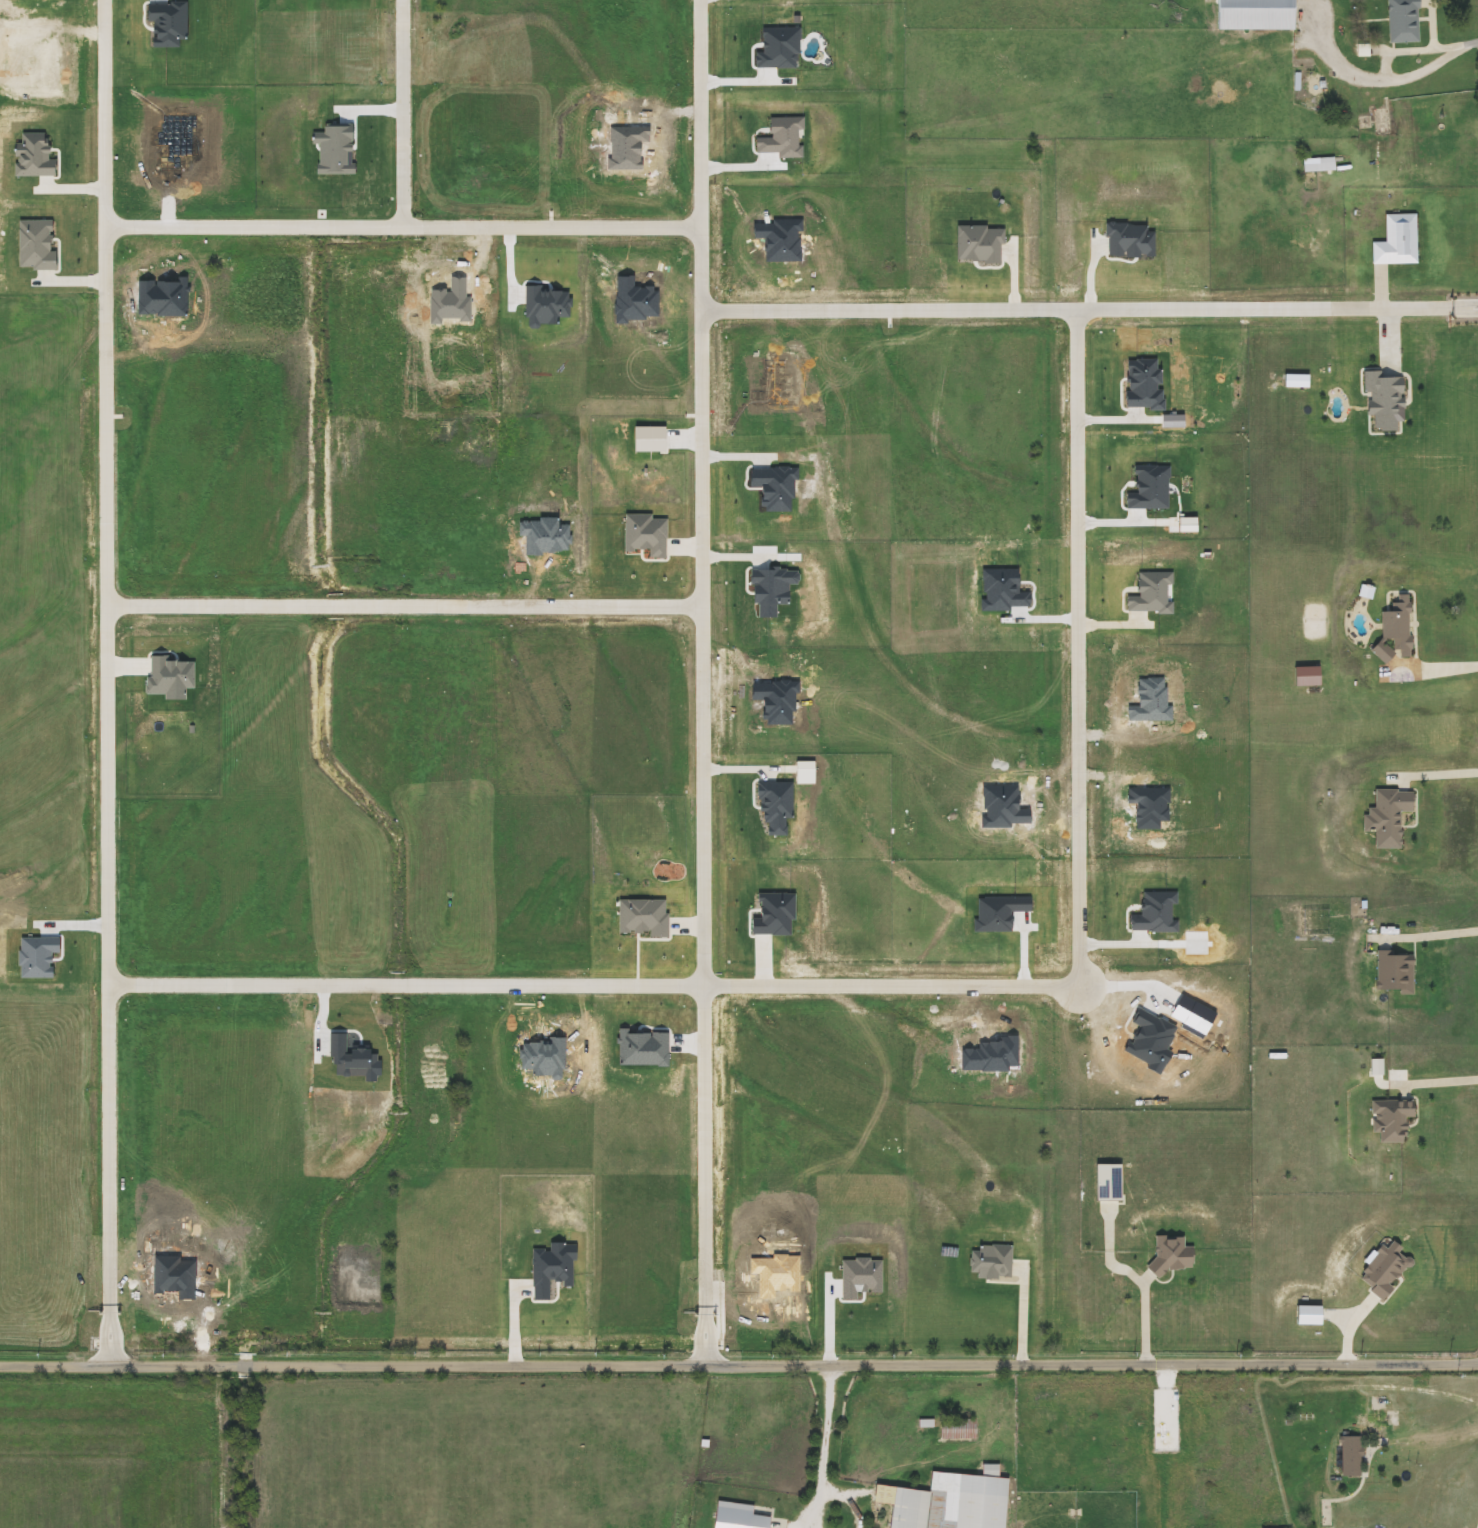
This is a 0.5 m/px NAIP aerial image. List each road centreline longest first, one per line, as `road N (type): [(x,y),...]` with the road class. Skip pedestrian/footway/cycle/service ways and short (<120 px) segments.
road 1 (residential): [(108,980),(1078,983),(1078,307),(703,306)]
road 2 (residential): [(703,222),(106,223),(109,1369)]
road 3 (residential): [(0,1369),(1142,1366),(1477,1357)]
road 4 (residential): [(706,1366),(702,0)]
road 5 (residential): [(107,601),(704,601)]
road 6 (residential): [(1078,307),(1477,302)]
road 7 (residential): [(106,223),(104,0)]
road 8 (residential): [(403,222),(403,0)]

